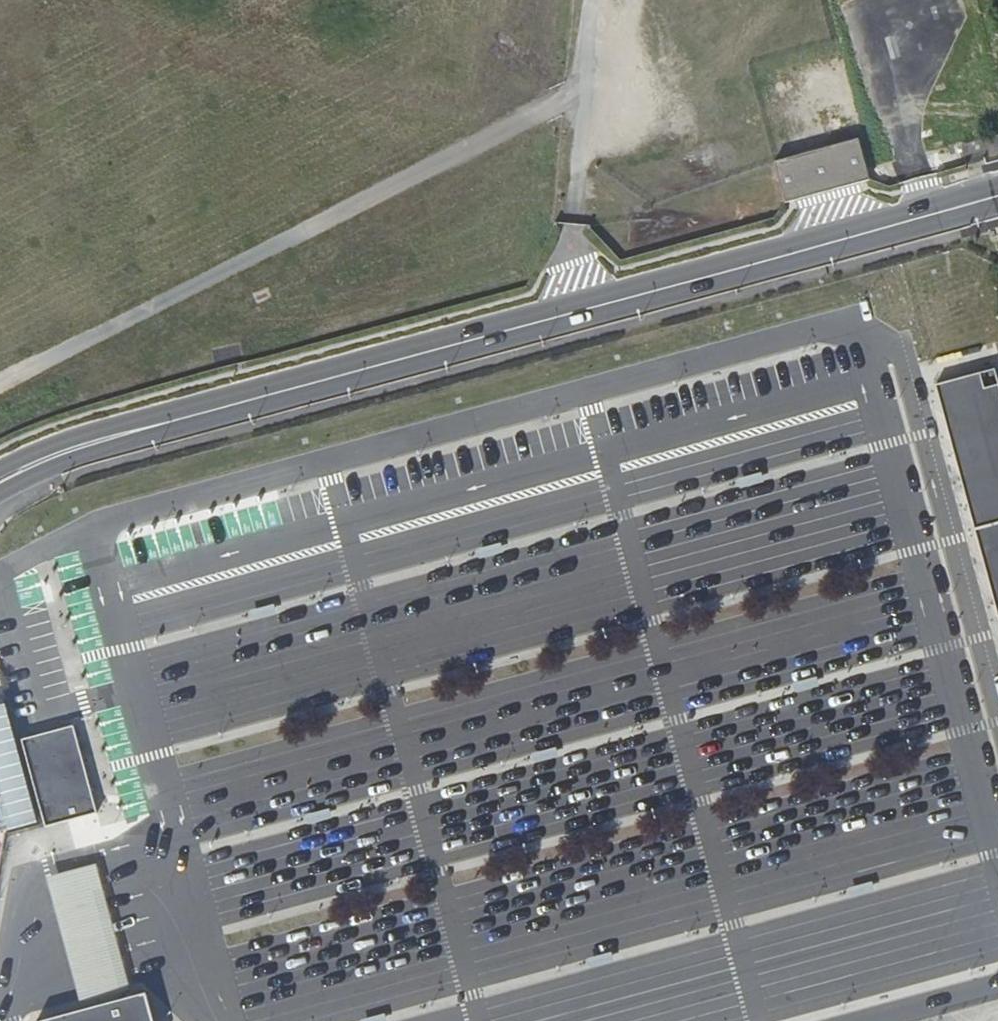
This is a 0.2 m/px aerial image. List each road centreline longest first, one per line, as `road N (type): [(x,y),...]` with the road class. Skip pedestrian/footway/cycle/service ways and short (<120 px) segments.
road 1 (tertiary): [(0,479),(95,440),(997,196)]
road 2 (track): [(629,0),(582,82),(573,248),(585,309)]

